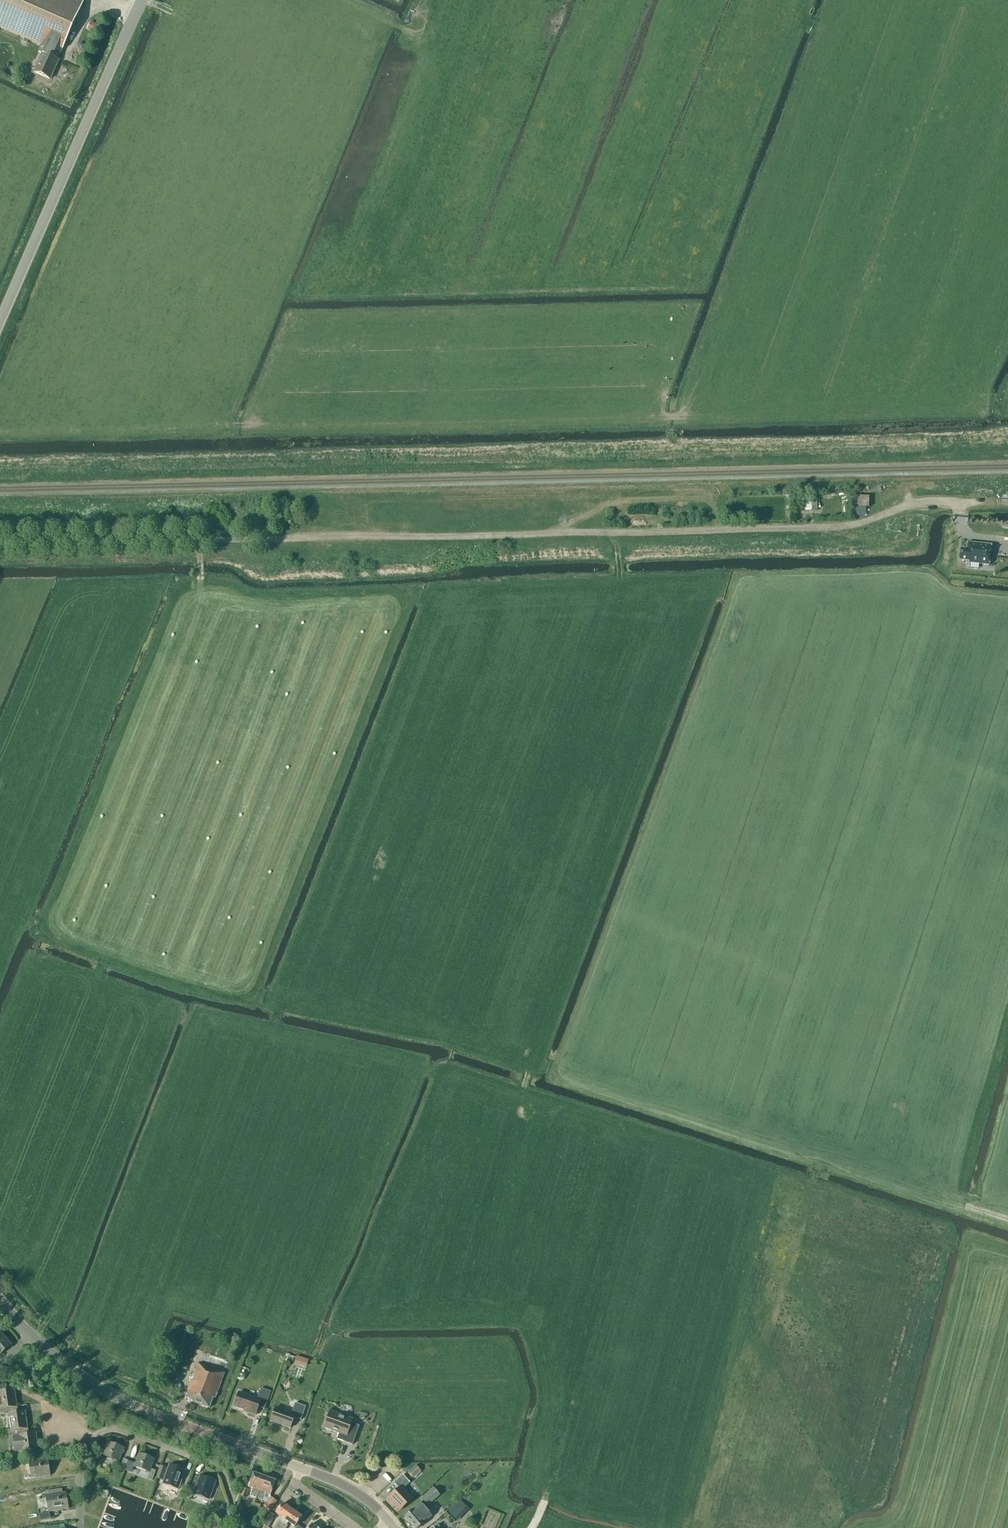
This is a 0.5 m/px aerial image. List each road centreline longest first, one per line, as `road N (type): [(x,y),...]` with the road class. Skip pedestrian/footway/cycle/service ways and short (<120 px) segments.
road 1 (unclassified): [(0,545),(570,533)]
road 2 (tertiary): [(300,1468),(120,1399),(54,1355),(0,1299)]
road 3 (tertiary): [(0,319),(139,0)]
road 4 (residential): [(244,1527),(219,1468),(112,1429),(95,1434),(81,1475),(80,1527)]

